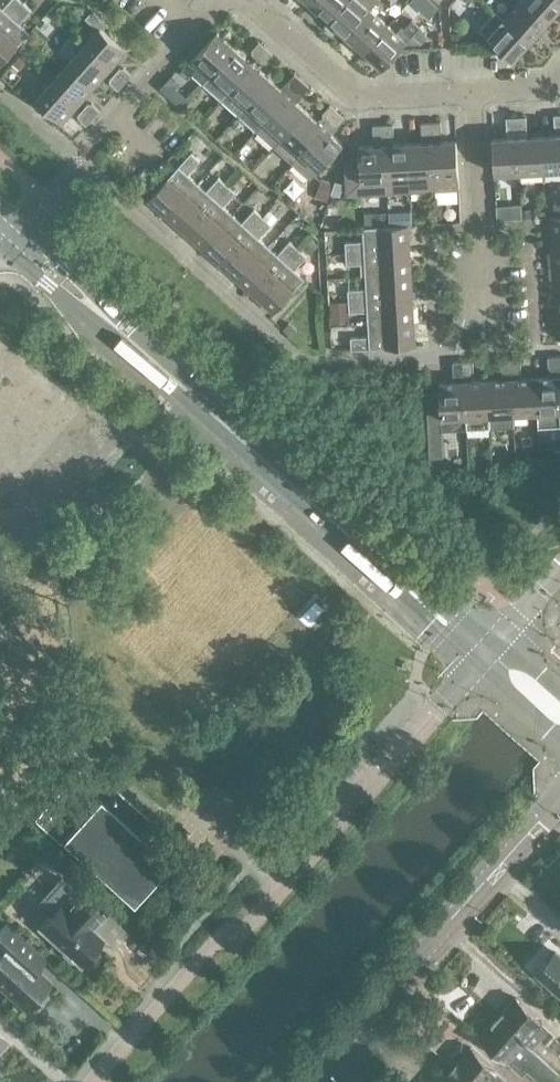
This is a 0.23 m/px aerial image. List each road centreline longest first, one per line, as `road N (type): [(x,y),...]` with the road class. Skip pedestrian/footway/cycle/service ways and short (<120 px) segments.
road 1 (tertiary): [(485,651),(127,338)]
road 2 (tertiary): [(310,1081),(559,795)]
road 3 (unclassified): [(267,890),(485,651)]
road 4 (residential): [(249,0),(361,96),(471,92)]
road 5 (residential): [(96,1081),(267,890)]
road 6 (residential): [(485,332),(471,92)]
road 7 (residential): [(163,157),(117,118),(194,30)]
road 8 (tertiary): [(127,338),(63,262),(17,223)]
road 9 (tertiary): [(0,243),(127,338)]

